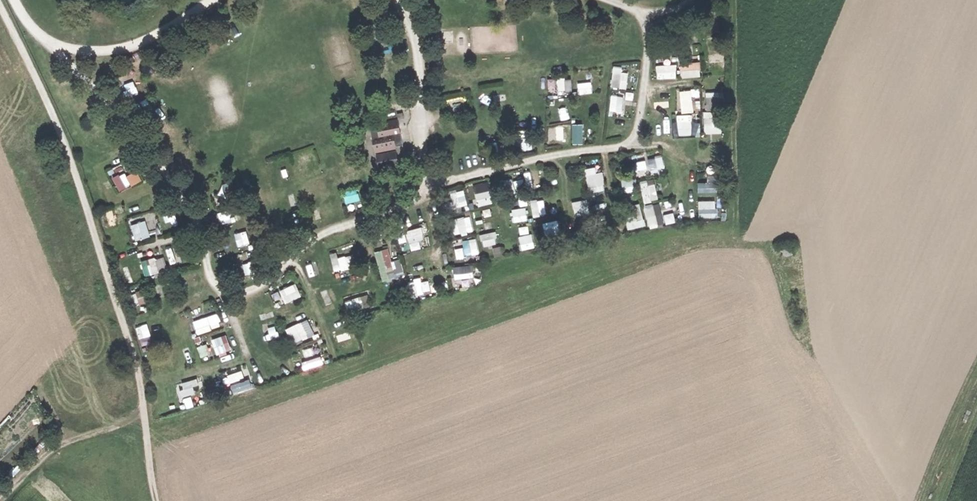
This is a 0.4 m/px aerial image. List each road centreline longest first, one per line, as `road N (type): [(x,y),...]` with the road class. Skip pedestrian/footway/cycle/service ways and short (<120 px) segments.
road 1 (track): [(50,47),(120,115),(168,177),(199,228),(213,282),(226,294),(270,284),(323,235),(419,199),(433,183),(423,163)]
road 2 (track): [(155,500),(130,348),(66,149),(0,8)]
road 3 (track): [(650,11),(641,114),(623,147),(433,183)]
road 4 (track): [(212,0),(132,47),(89,51),(50,47),(16,0)]
road 5 (track): [(393,0),(420,68),(423,163)]

